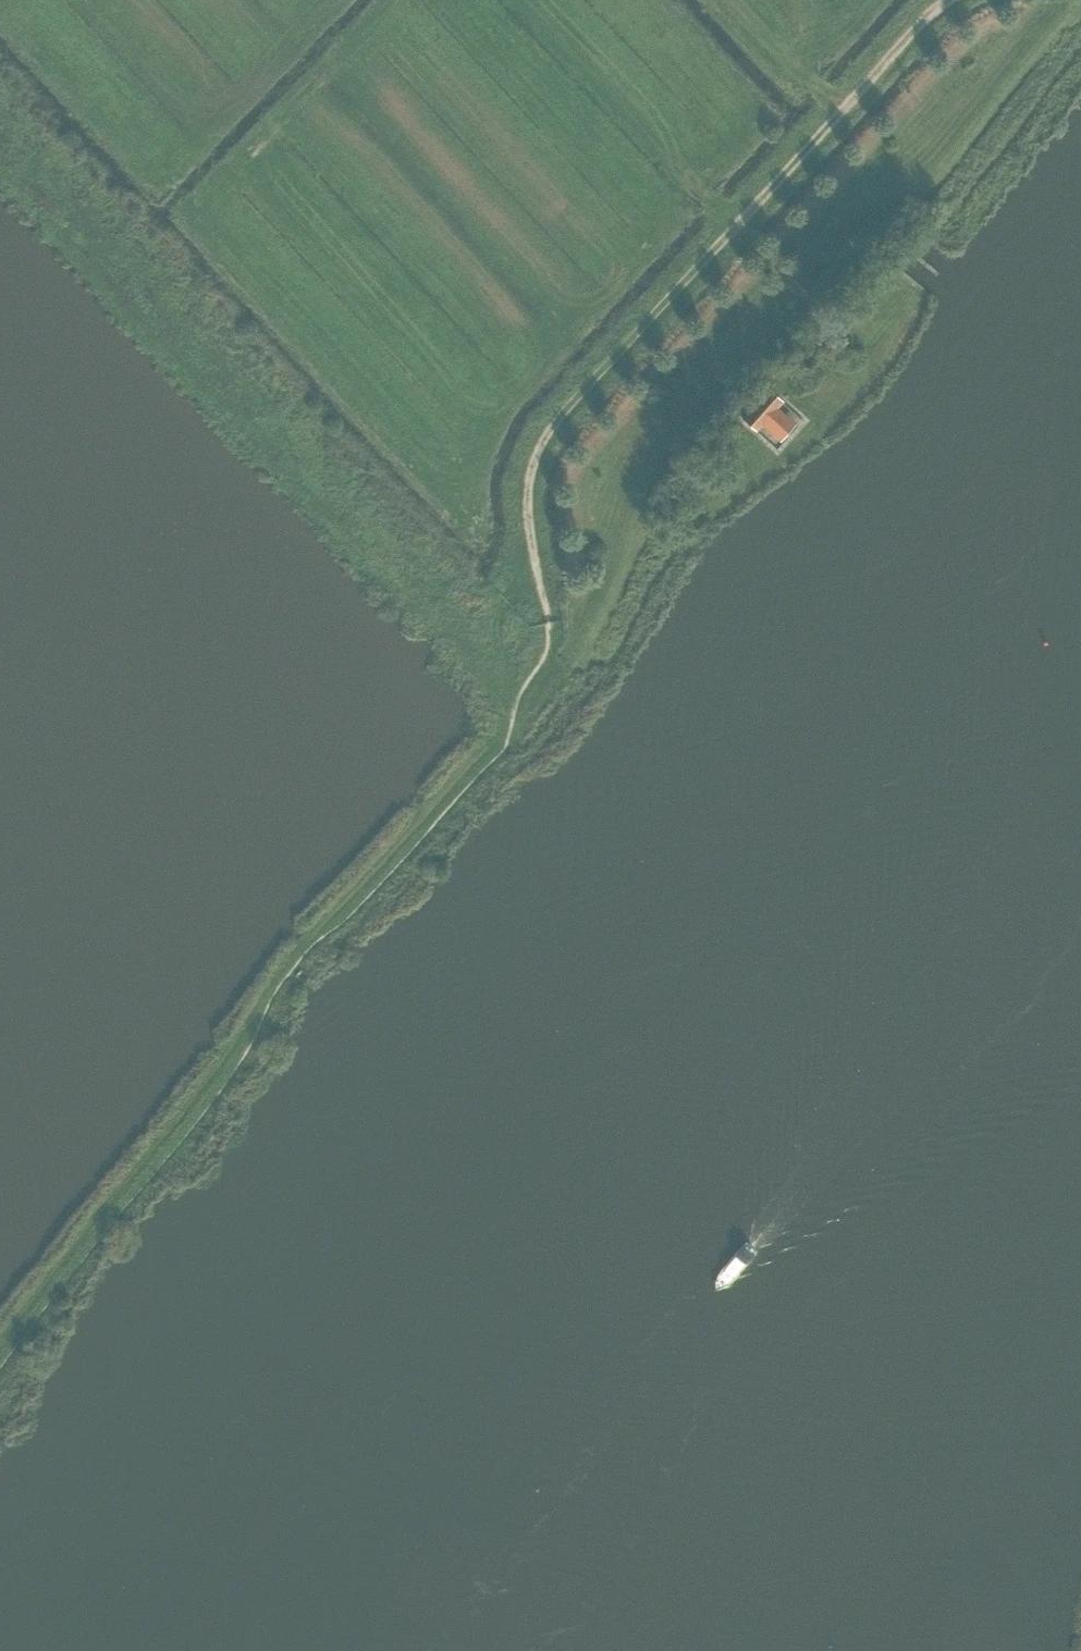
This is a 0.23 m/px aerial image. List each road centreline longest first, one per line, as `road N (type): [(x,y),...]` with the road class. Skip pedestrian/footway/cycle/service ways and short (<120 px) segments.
road 1 (track): [(554,656),(527,500),(544,437),(946,0)]

